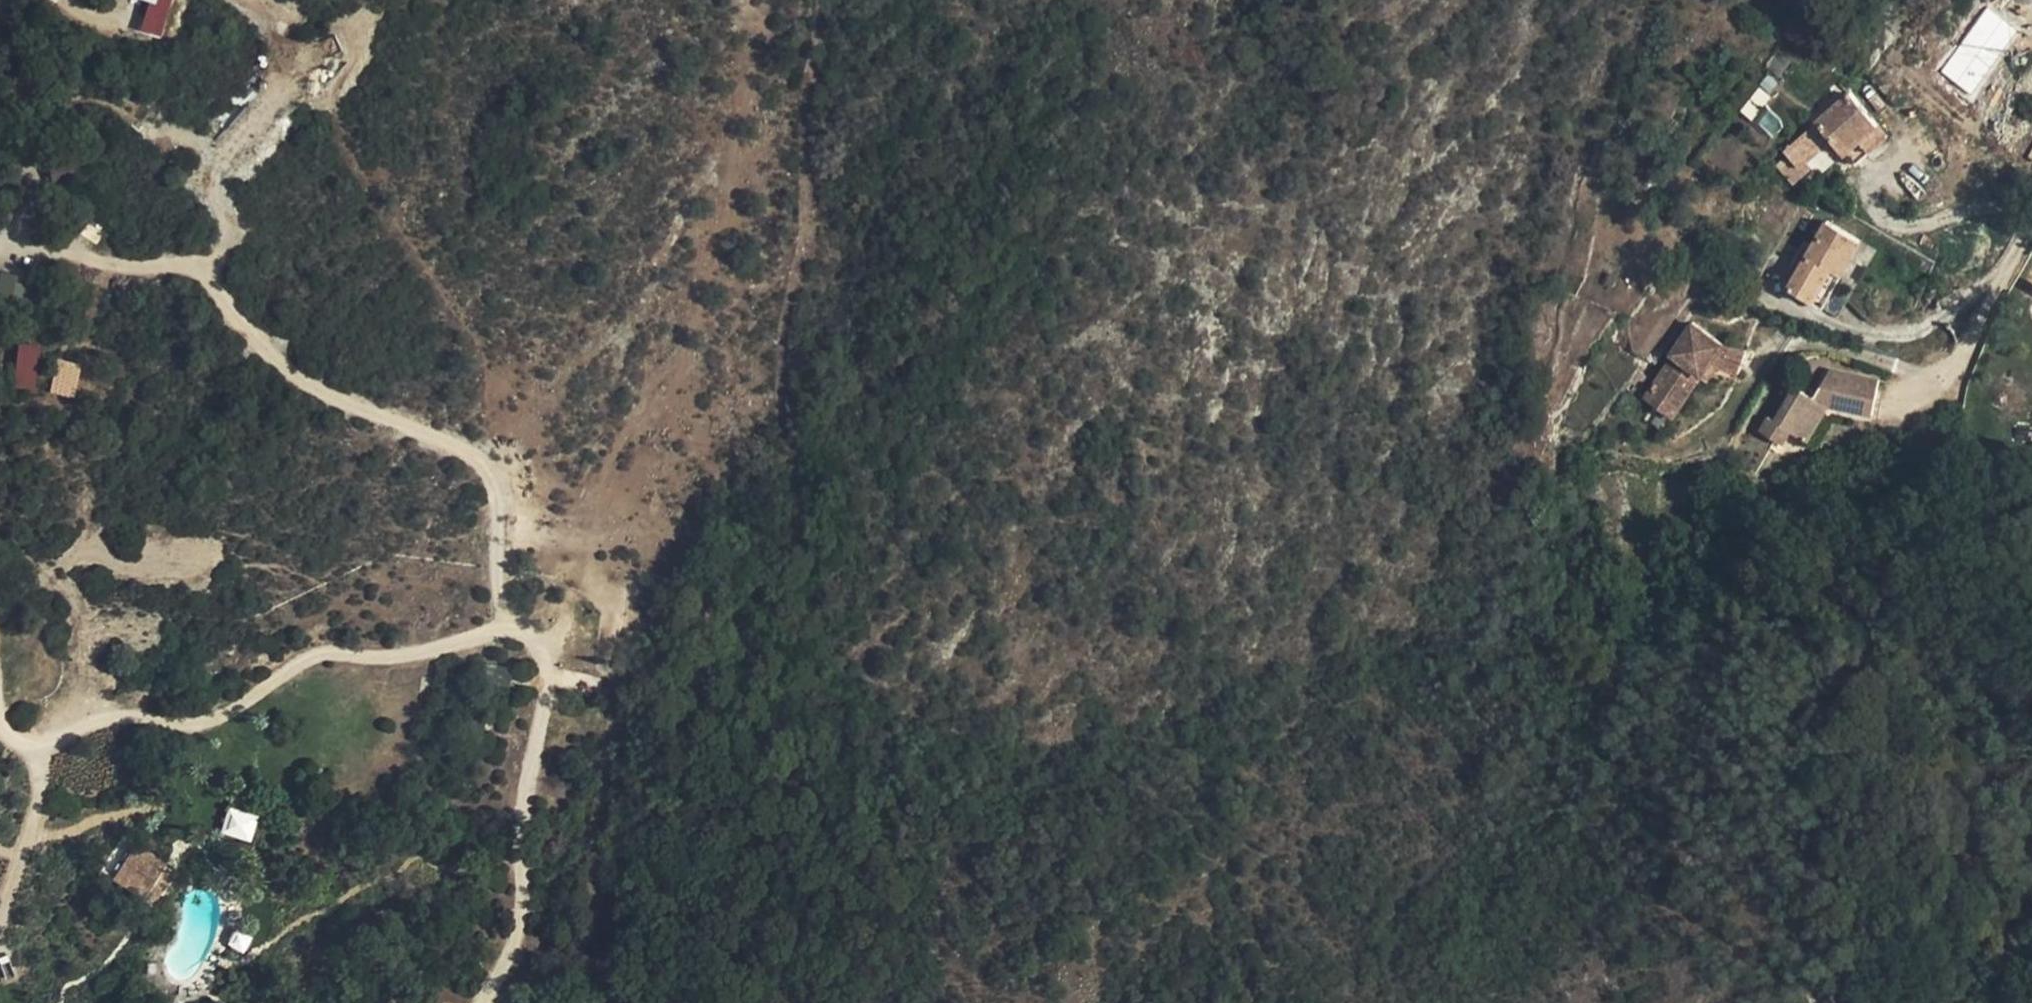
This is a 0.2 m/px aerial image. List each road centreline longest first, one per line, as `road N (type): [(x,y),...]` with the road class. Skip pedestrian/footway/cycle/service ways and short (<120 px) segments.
road 1 (track): [(481,1002),(510,949),(526,871),(526,798),(542,679),(499,587),(497,487),(485,461),(465,445),(328,394),(280,364),(196,270),(110,267),(0,240)]
road 2 (track): [(0,721),(3,739),(36,751),(79,726),(123,716),(202,727),(303,657),(327,650),(377,659),(516,623)]

